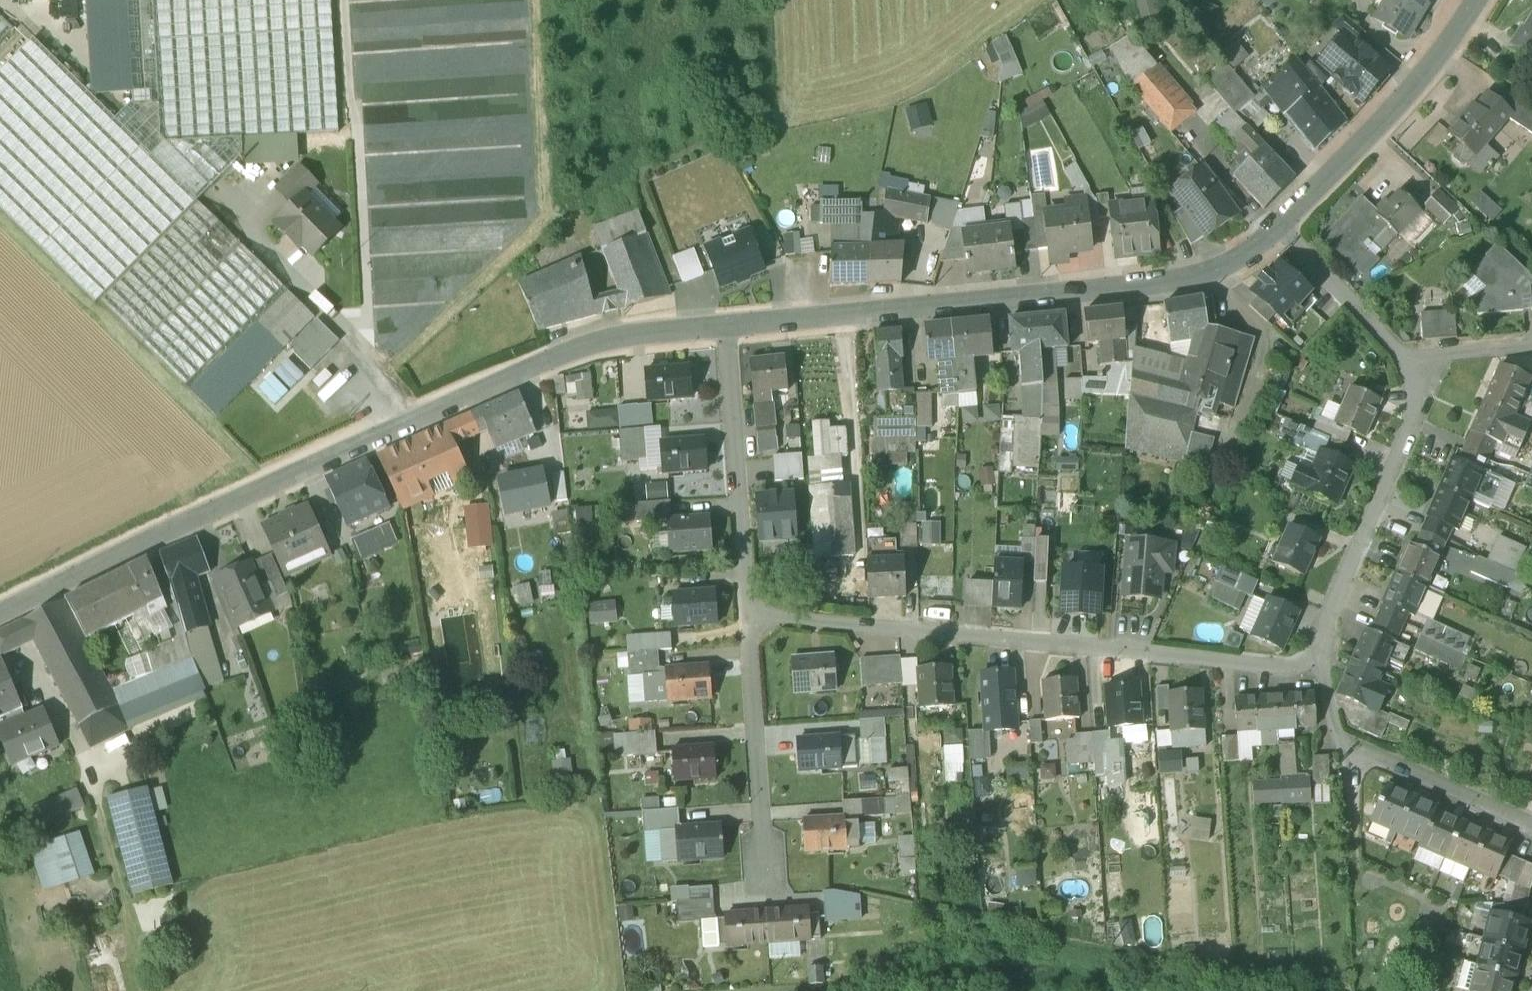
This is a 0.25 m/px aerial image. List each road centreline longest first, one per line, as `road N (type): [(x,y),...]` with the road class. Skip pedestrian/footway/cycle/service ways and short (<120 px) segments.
road 1 (unclassified): [(0,614),(242,495),(591,343),(728,325)]
road 2 (residential): [(748,616),(1291,668),(1319,656)]
road 3 (unclassified): [(728,325),(1202,282),(1281,228)]
road 4 (residential): [(1319,656),(1418,400),(1402,357)]
road 5 (unclassified): [(1281,228),(1478,0)]
road 6 (residential): [(1319,656),(1340,744),(1531,827)]
road 7 (residential): [(728,325),(748,616)]
road 8 (residential): [(748,616),(767,883)]
road 9 (track): [(145,990),(88,772)]
road 10 (residential): [(1402,357),(1281,228)]
road 11 (residential): [(1402,357),(1531,345)]

